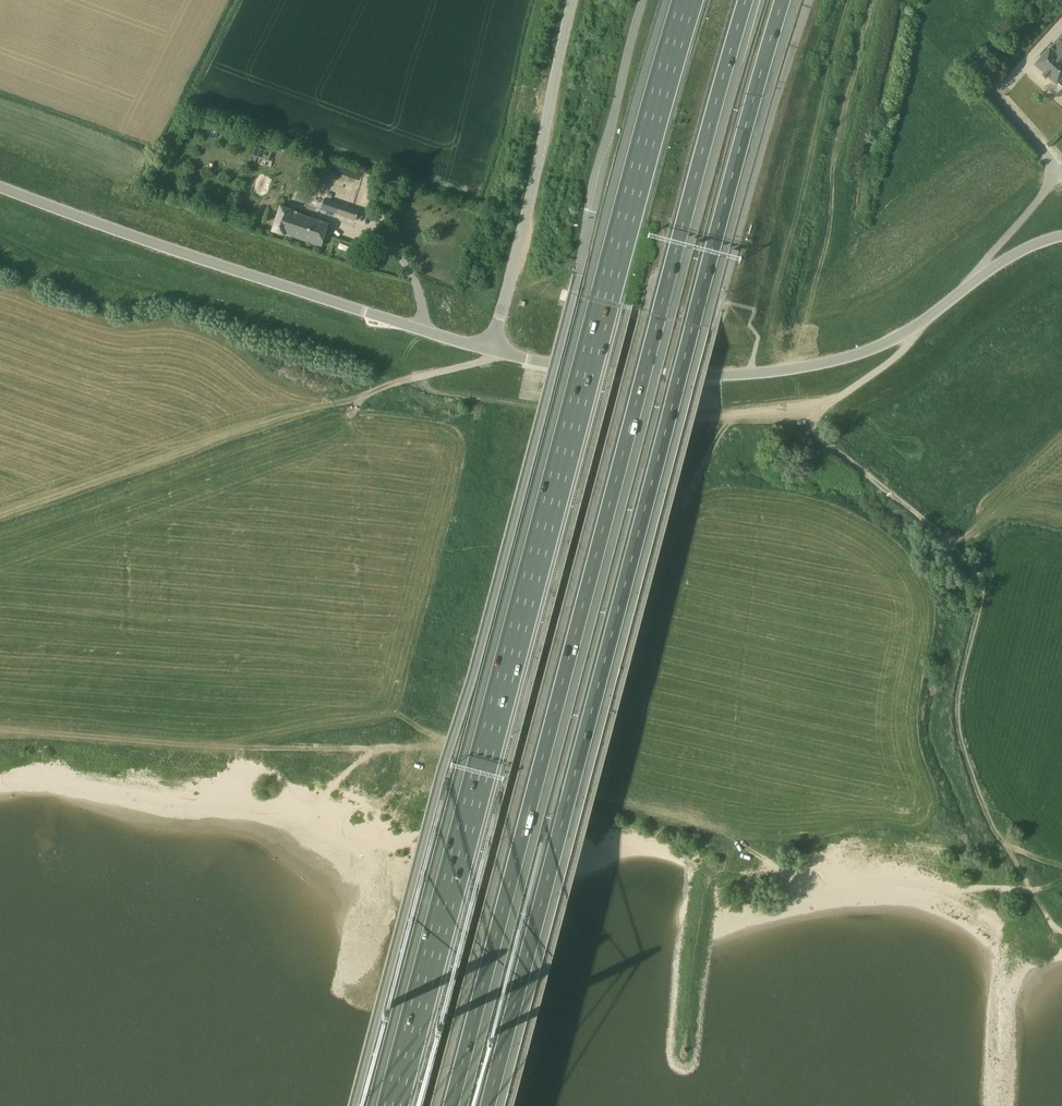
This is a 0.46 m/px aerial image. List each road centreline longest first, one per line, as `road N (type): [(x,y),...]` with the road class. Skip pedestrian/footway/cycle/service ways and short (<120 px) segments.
road 1 (motorway): [(452,1105),(746,0)]
road 2 (motorway): [(489,1105),(783,0)]
road 3 (motorway): [(686,0),(392,1105)]
road 4 (unclassified): [(643,0),(358,1105)]
road 5 (track): [(1061,859),(1029,857),(1000,841),(953,722),(981,590),(976,575),(815,424),(922,324)]
road 6 (unclassified): [(1061,238),(1013,258),(906,334),(836,362),(657,378),(560,370),(489,352)]
road 7 (unclassified): [(489,352),(0,189)]
road 8 (unclassified): [(489,352),(572,0)]
road 9 (track): [(489,352),(486,360),(359,395)]

